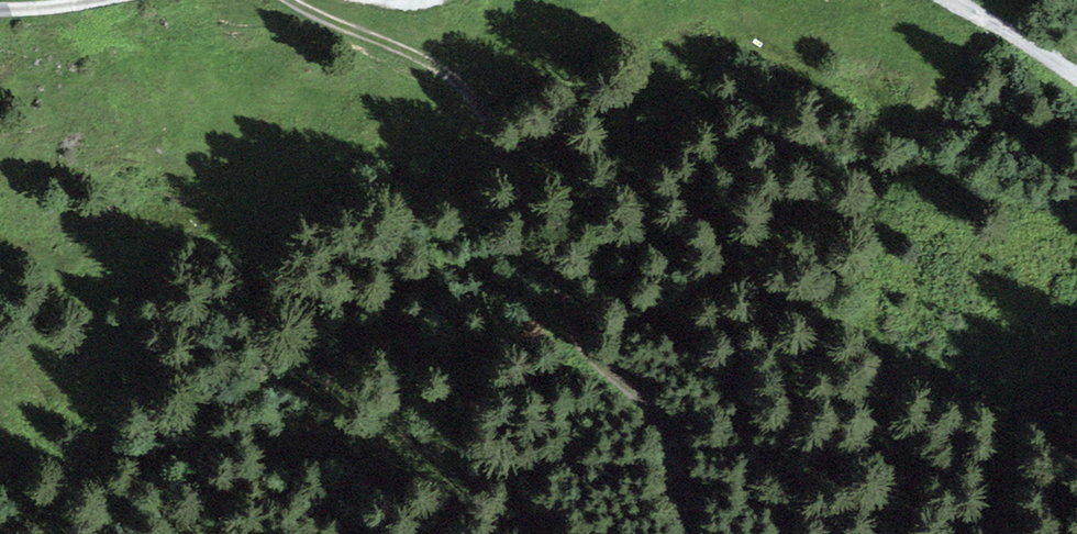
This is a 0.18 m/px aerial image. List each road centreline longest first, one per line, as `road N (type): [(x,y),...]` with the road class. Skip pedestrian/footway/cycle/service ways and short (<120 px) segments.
road 1 (track): [(293,0),(450,75),(487,117),(586,348),(642,400),(670,443),(688,533)]
road 2 (track): [(957,0),(1076,71)]

